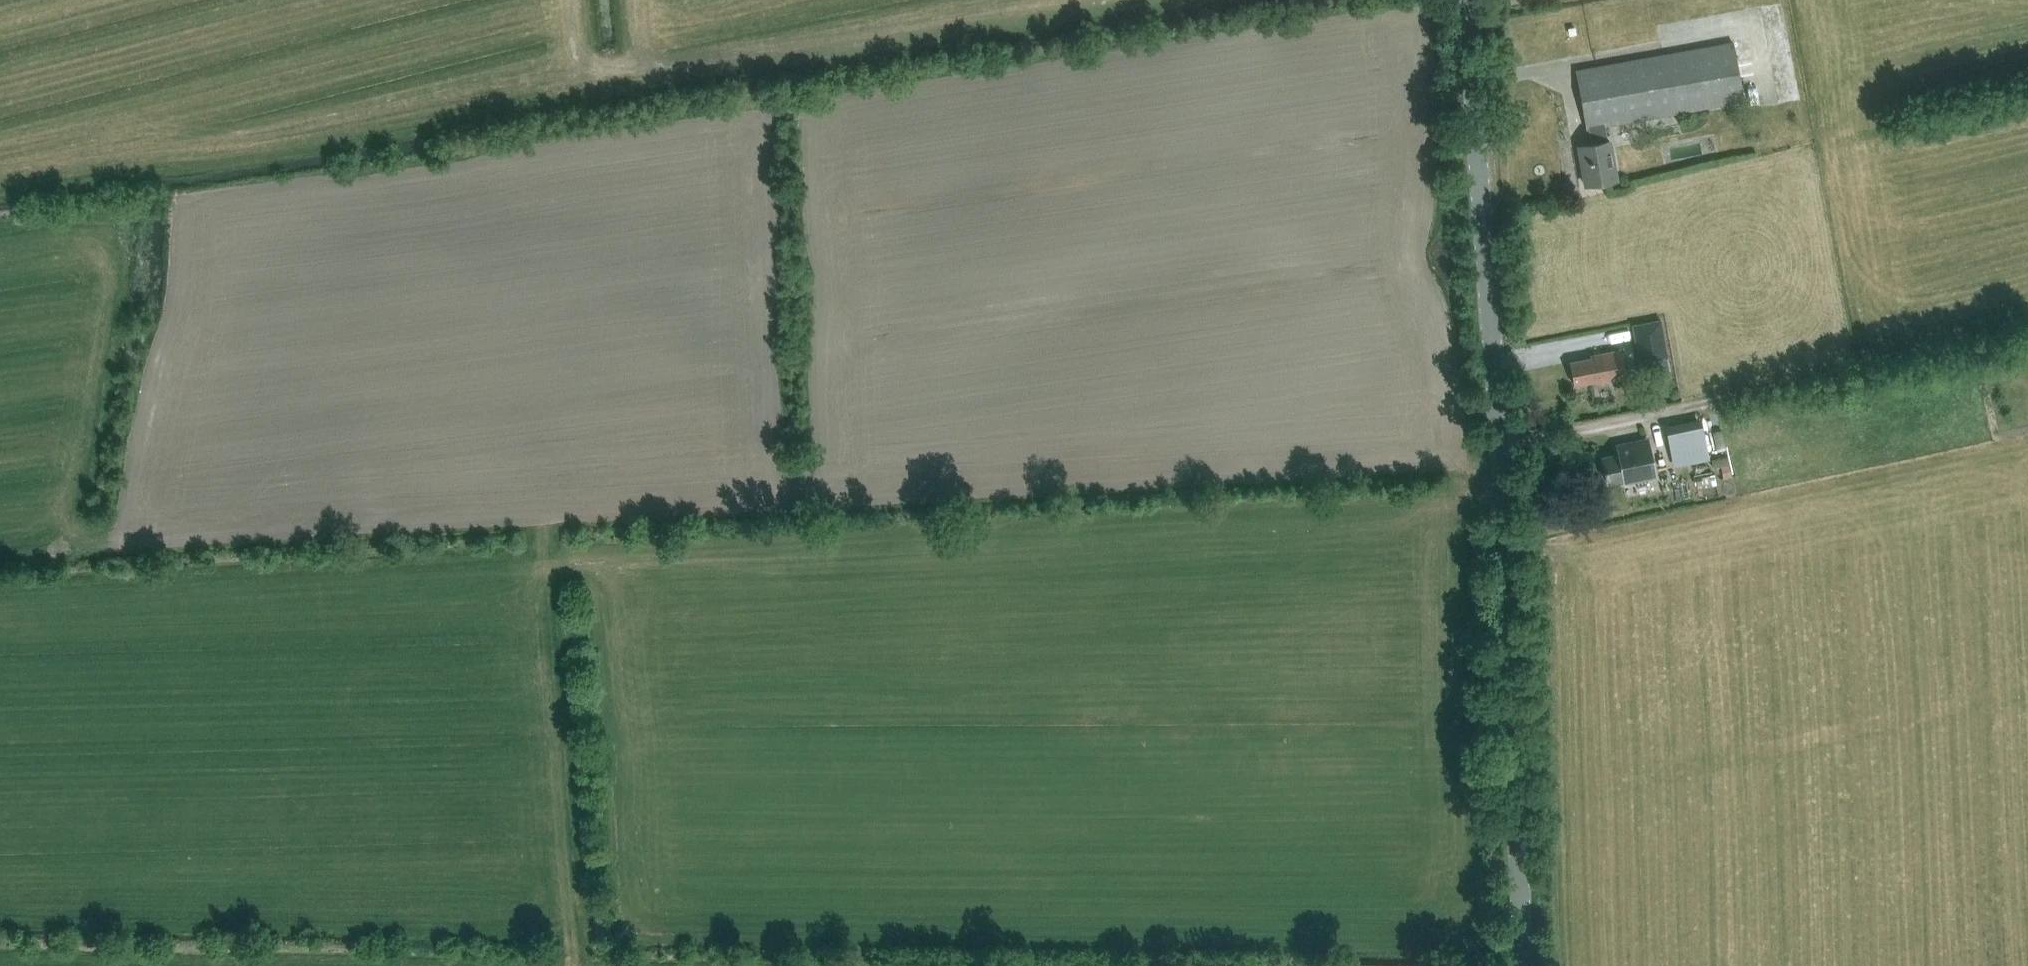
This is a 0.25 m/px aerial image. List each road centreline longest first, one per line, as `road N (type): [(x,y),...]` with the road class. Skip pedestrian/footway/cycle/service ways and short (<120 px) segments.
road 1 (tertiary): [(1527,965),(1467,0)]

